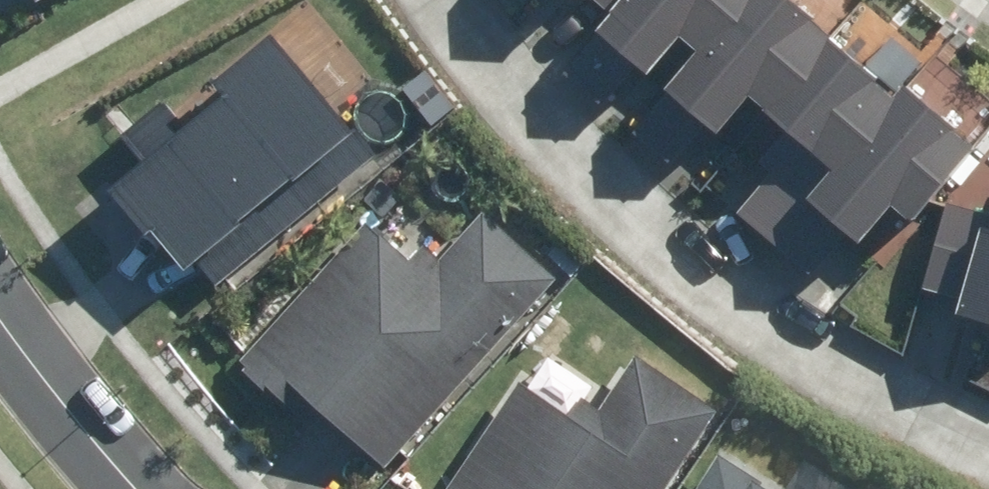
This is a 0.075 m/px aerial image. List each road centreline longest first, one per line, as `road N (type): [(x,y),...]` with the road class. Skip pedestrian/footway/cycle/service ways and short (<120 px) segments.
road 1 (residential): [(429,0),(503,110),(601,204),(770,344),(988,449)]
road 2 (residential): [(0,360),(111,488)]

